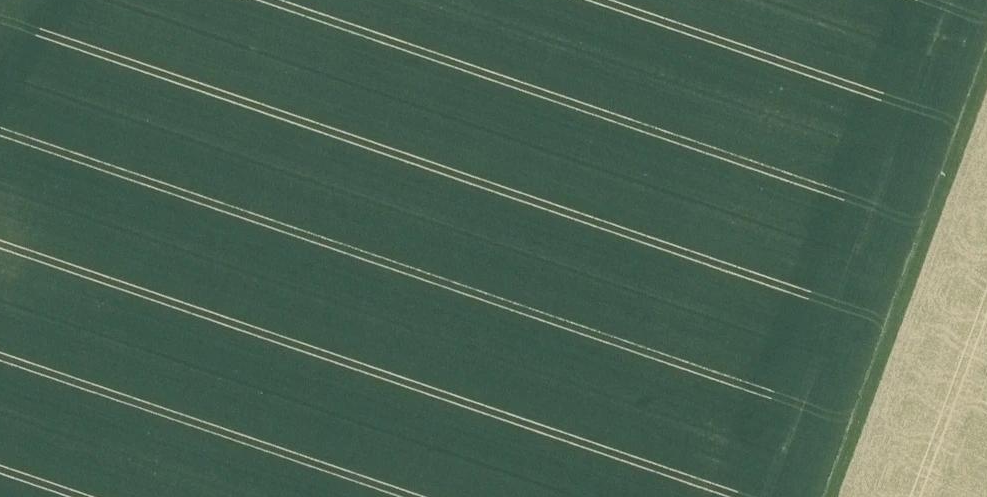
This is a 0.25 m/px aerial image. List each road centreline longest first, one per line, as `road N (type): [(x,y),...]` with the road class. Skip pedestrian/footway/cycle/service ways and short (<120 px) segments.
road 1 (track): [(986,60),(826,496)]

